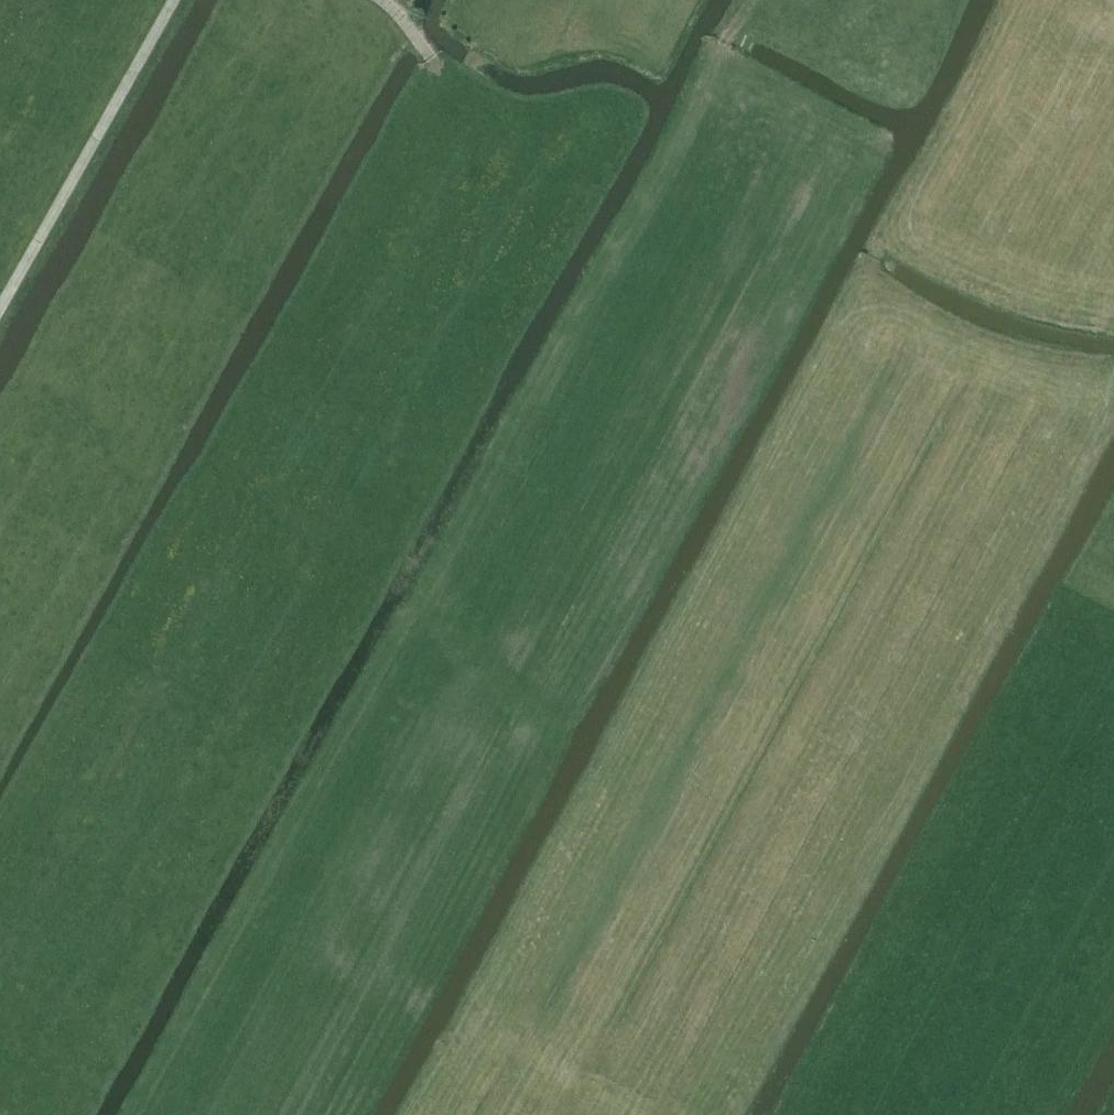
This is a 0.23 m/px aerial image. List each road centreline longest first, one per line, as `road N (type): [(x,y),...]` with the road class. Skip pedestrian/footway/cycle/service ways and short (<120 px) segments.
road 1 (track): [(177,0),(0,315)]
road 2 (track): [(1053,1114),(1113,1004)]

